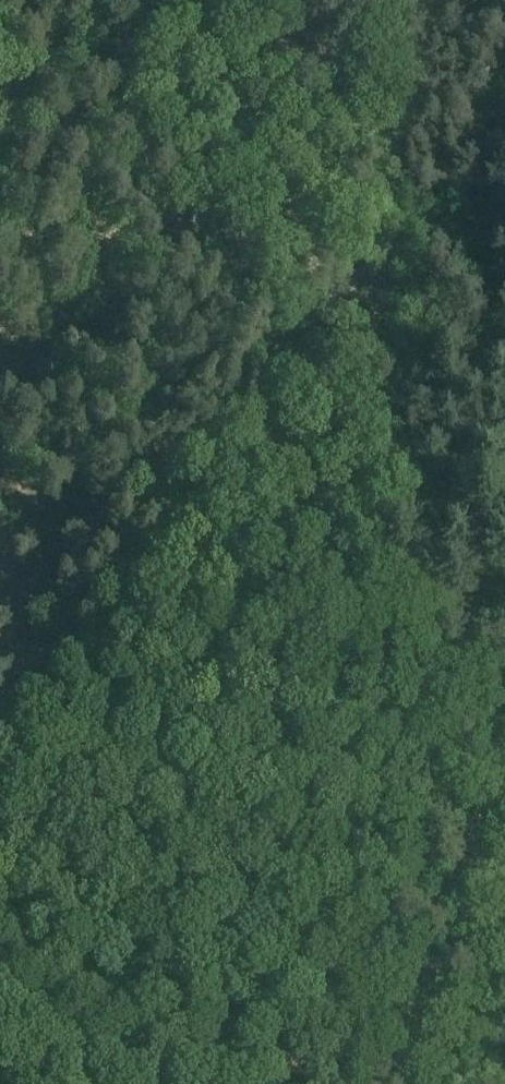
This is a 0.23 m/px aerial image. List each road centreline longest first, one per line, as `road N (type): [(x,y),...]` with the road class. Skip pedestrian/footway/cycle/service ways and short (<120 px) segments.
road 1 (track): [(332,296),(440,584),(504,728)]
road 2 (track): [(236,0),(332,296)]

